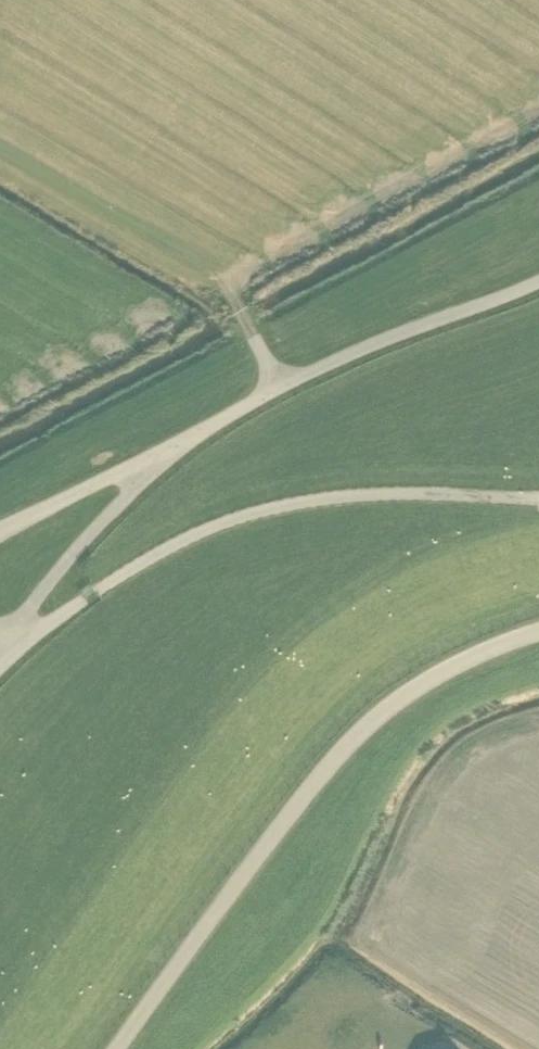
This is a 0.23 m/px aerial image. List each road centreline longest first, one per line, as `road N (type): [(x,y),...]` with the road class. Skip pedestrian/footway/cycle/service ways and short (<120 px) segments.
road 1 (unclassified): [(115,1048),(344,745),(435,673),(538,630)]

